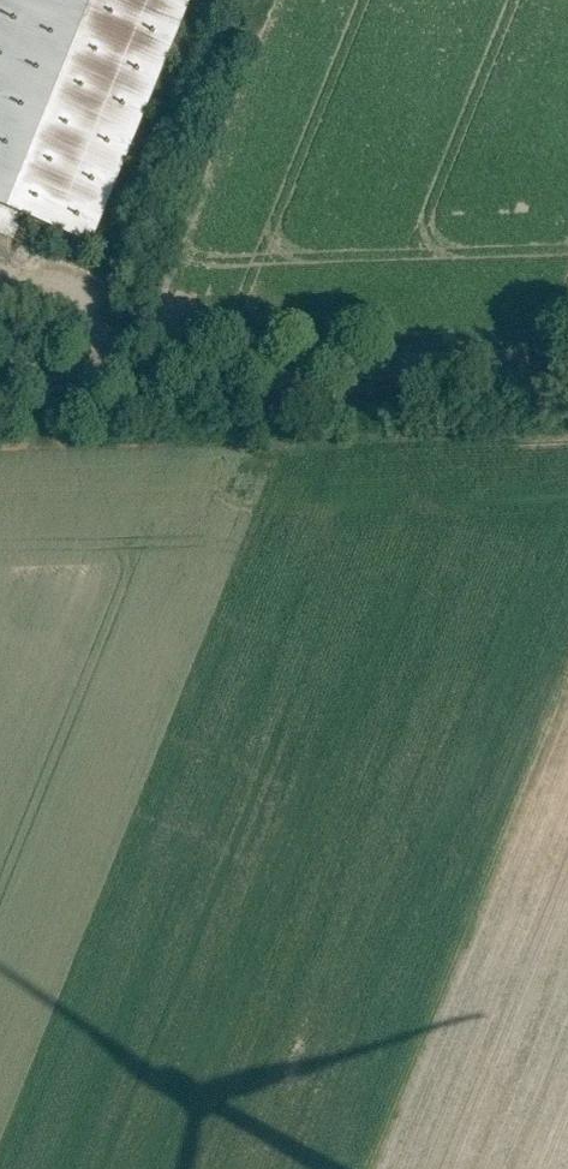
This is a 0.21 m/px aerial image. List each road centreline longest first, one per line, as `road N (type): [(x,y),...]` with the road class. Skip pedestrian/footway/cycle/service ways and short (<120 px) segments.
road 1 (tertiary): [(567,370),(0,386)]

